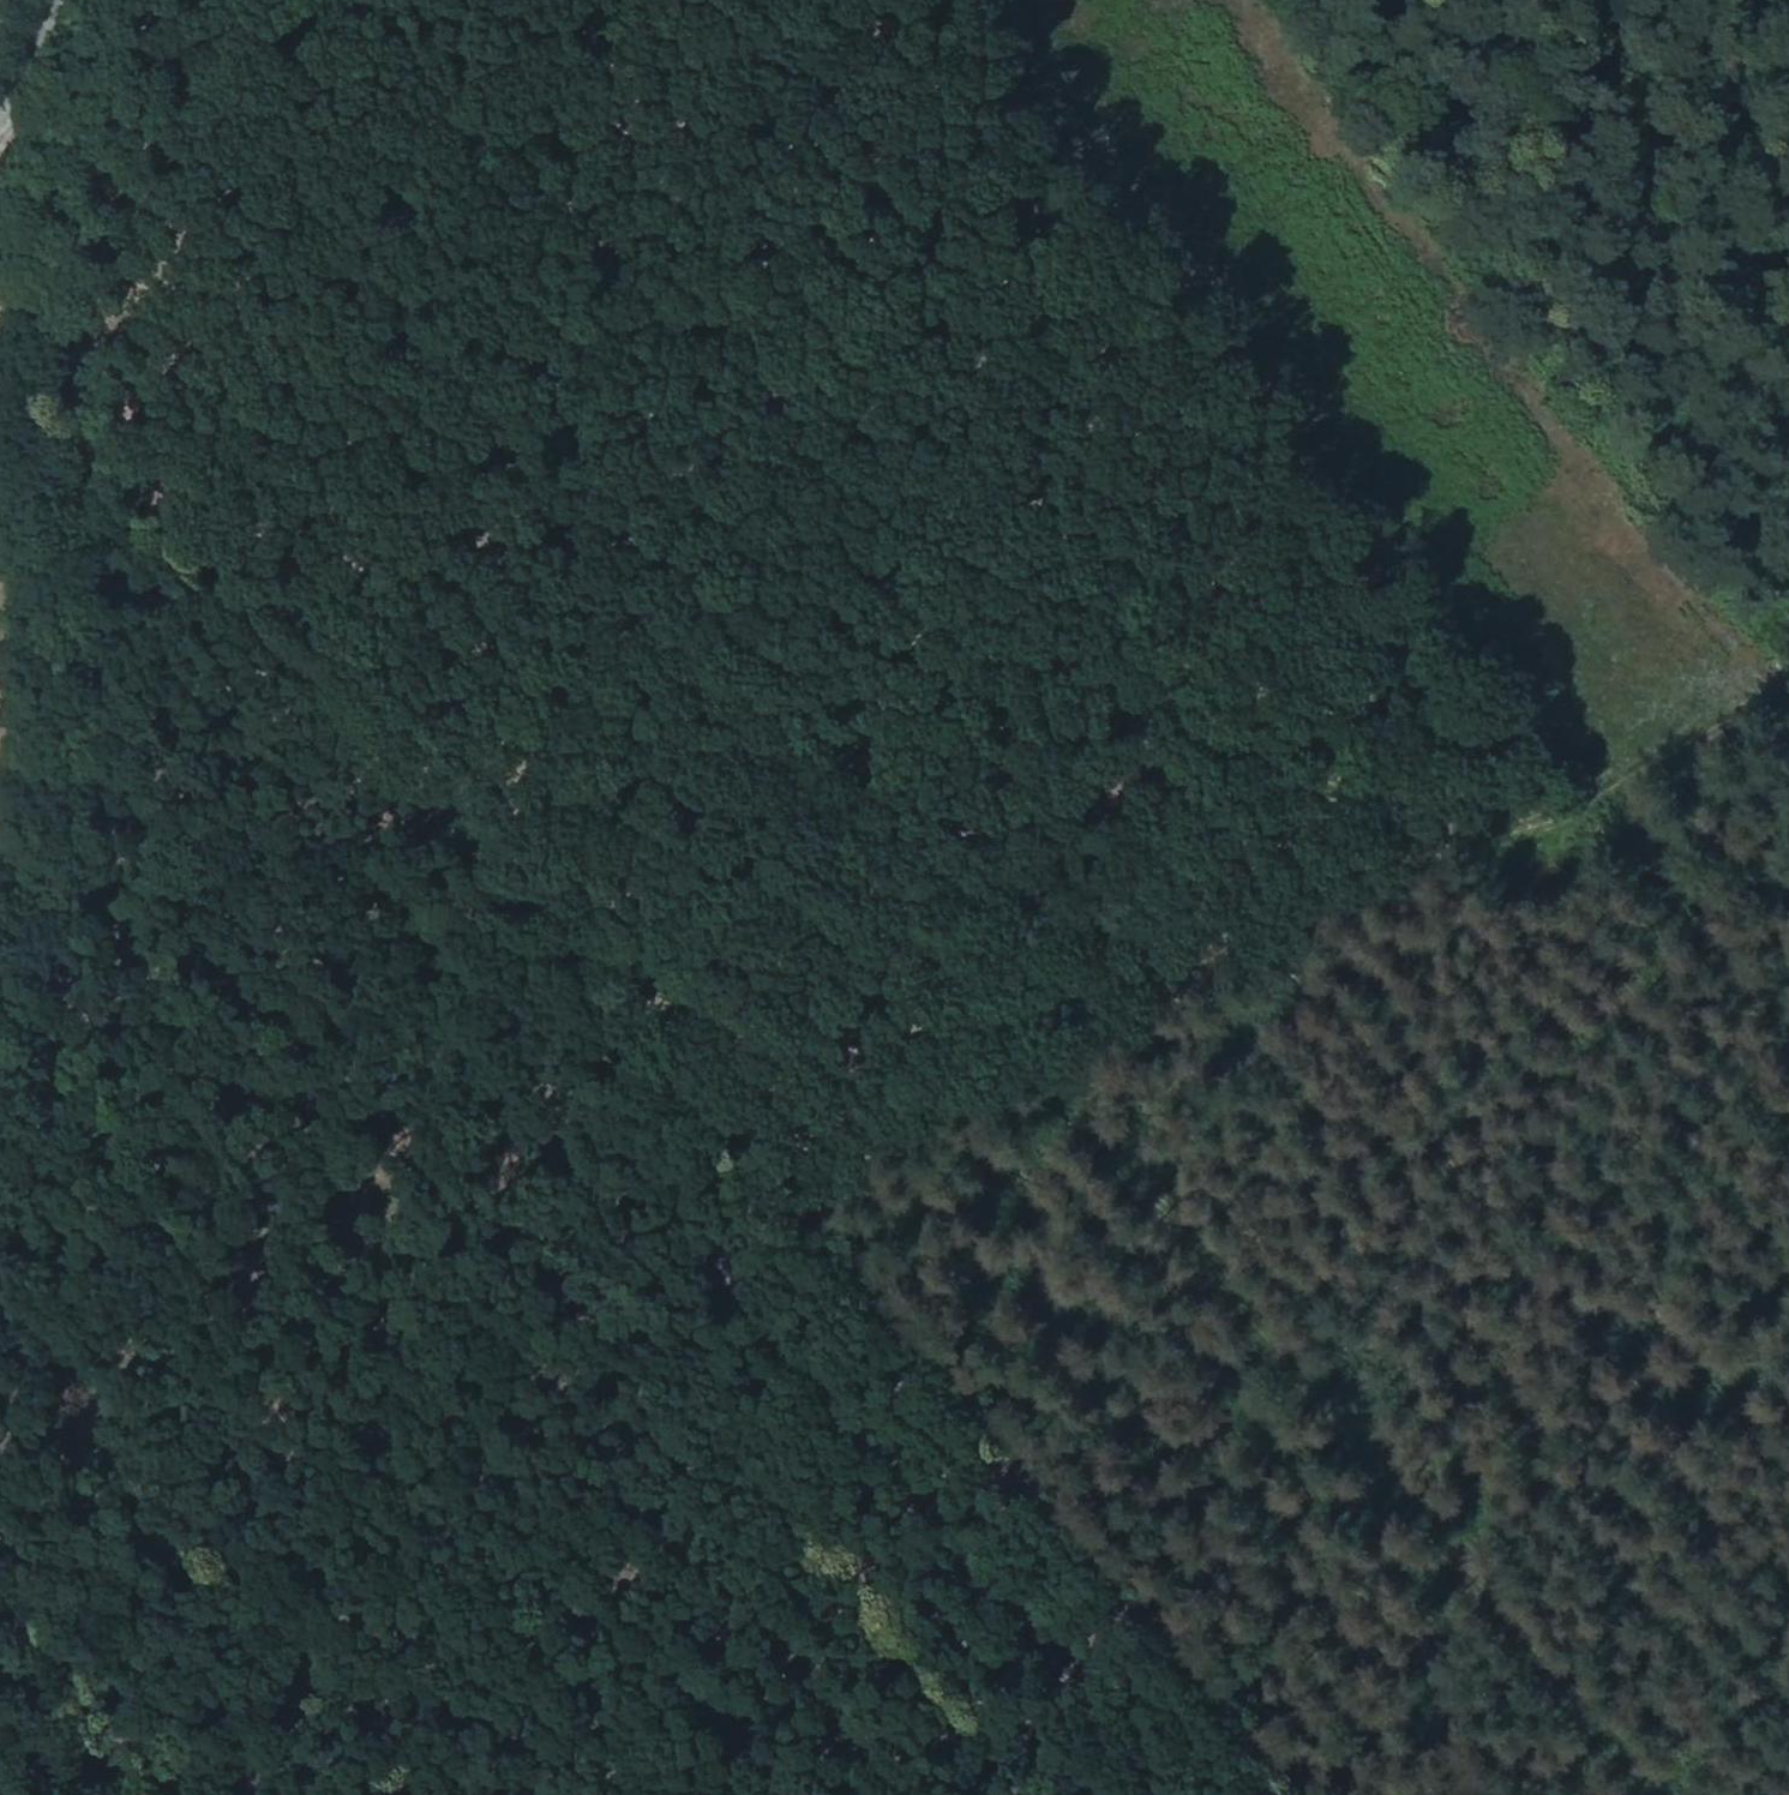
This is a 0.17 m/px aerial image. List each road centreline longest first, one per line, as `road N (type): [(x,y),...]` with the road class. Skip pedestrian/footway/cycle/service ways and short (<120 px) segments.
road 1 (unclassified): [(0,125),(13,110),(53,0)]

